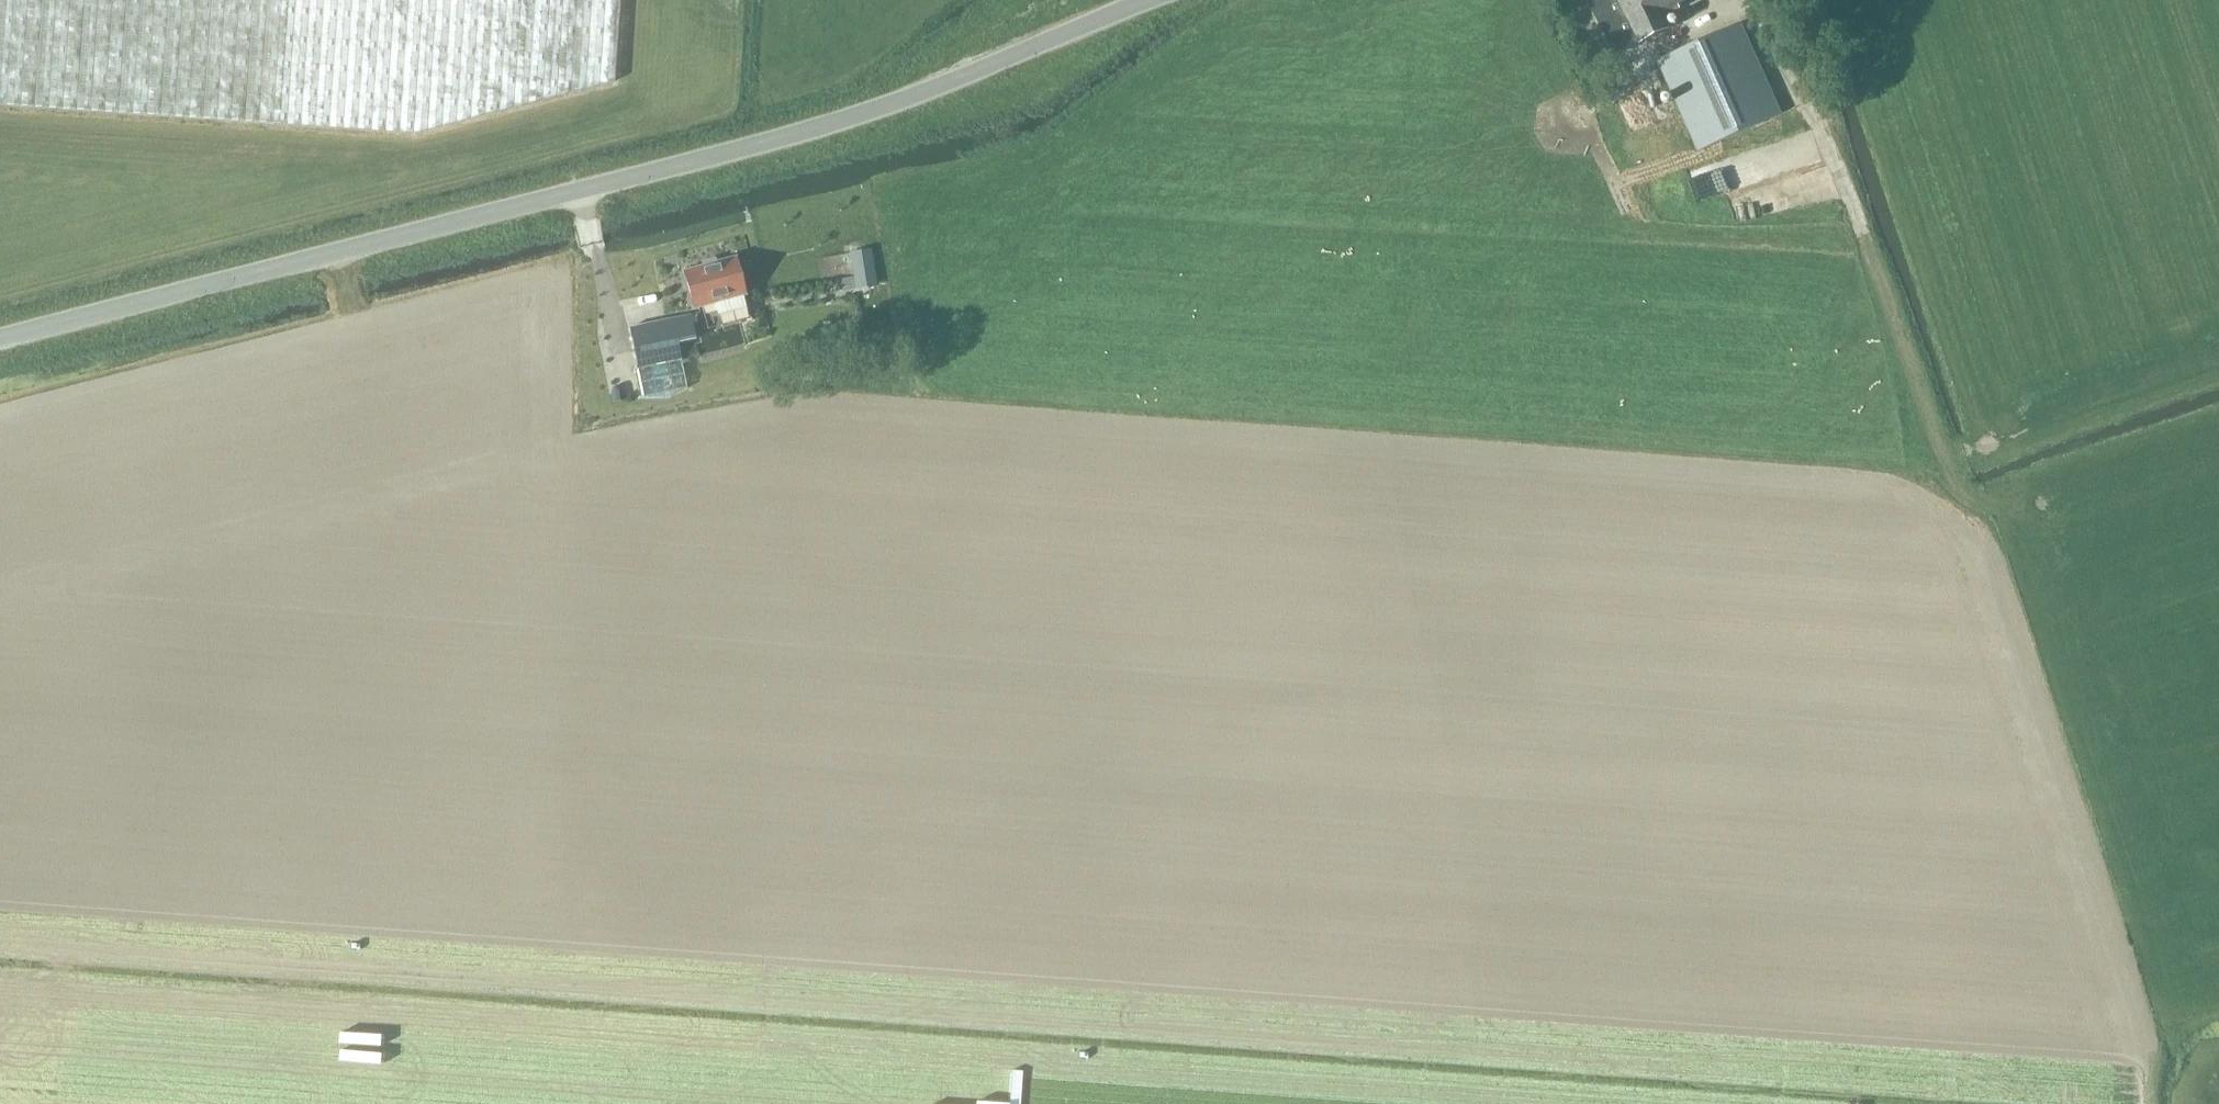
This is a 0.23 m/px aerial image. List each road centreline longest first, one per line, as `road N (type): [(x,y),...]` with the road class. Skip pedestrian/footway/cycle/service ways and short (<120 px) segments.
road 1 (unclassified): [(1154,0),(840,124),(0,338)]

